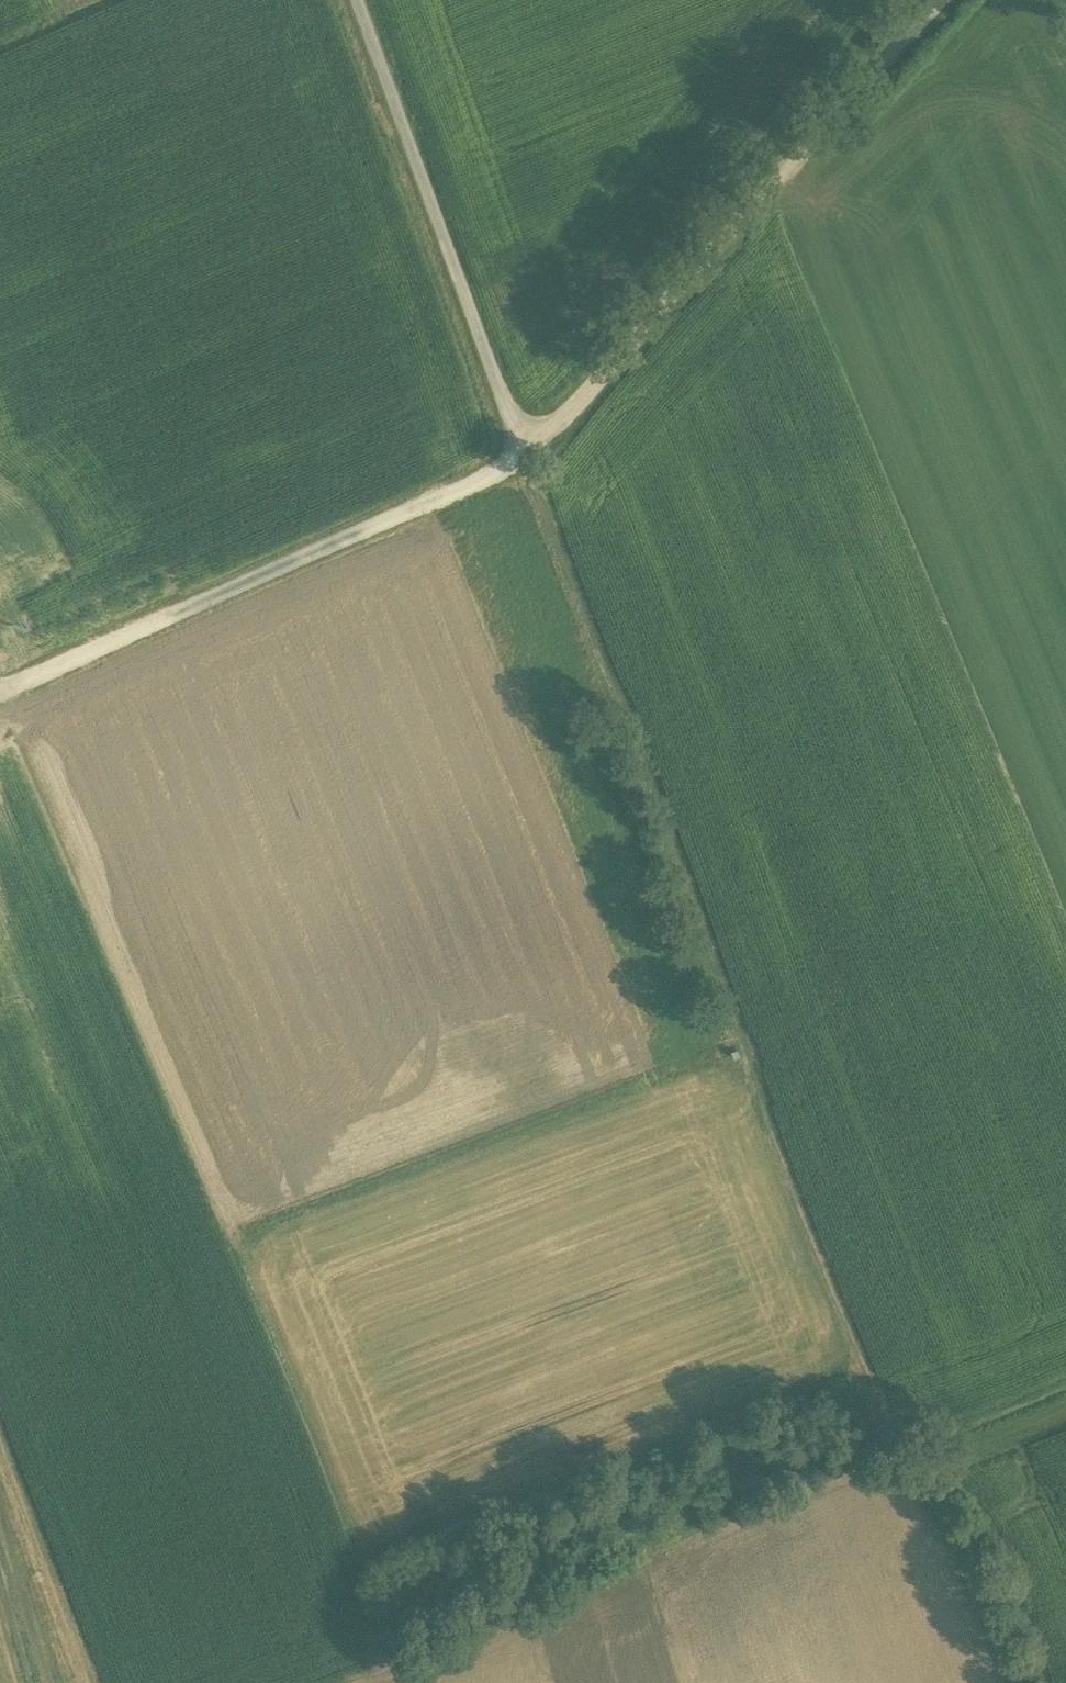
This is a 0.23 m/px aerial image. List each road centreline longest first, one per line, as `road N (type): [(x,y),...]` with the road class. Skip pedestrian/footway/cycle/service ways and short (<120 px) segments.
road 1 (track): [(940,0),(522,452),(485,478),(0,691)]
road 2 (unclassified): [(522,452),(359,0)]

